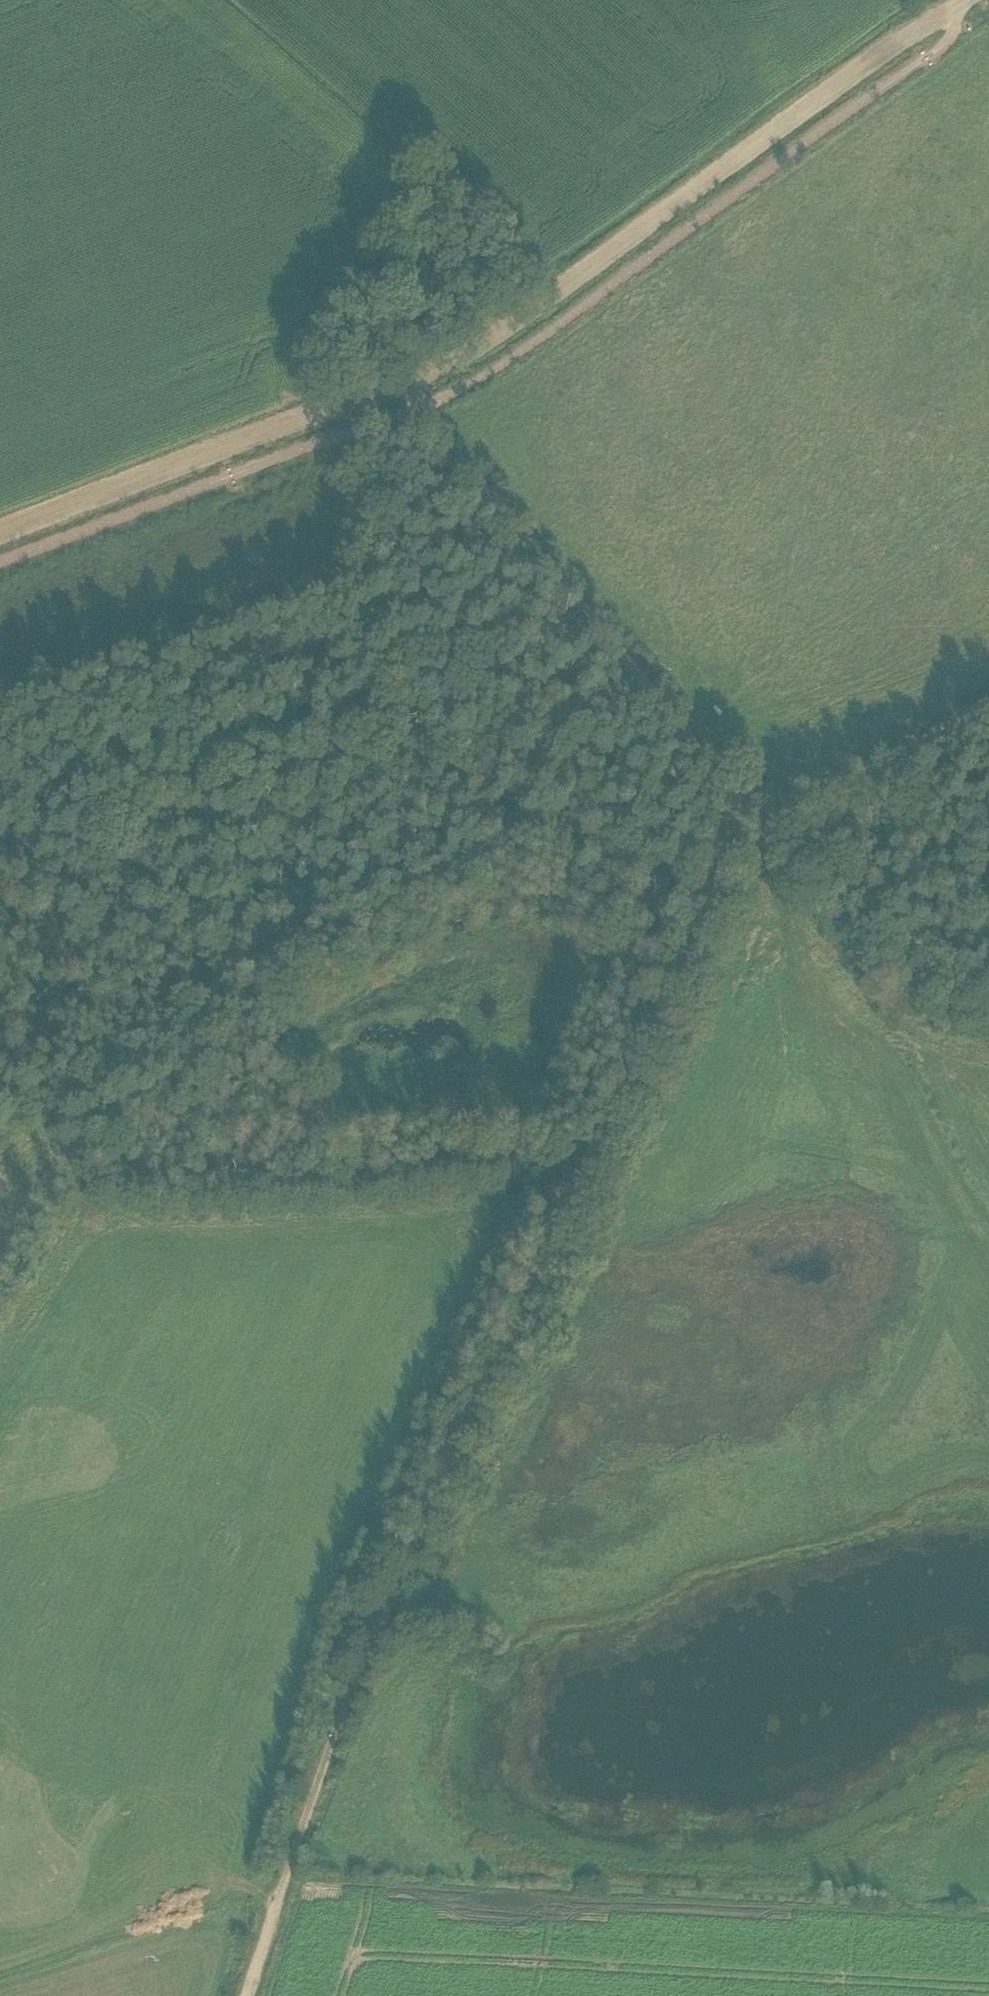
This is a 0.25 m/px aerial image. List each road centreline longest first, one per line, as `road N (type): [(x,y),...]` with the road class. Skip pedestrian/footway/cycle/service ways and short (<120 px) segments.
road 1 (track): [(726,822),(714,890),(376,1631),(245,1995)]
road 2 (track): [(0,531),(467,350),(960,4)]
road 3 (track): [(419,410),(692,748),(726,822)]
road 4 (track): [(988,718),(726,822)]

